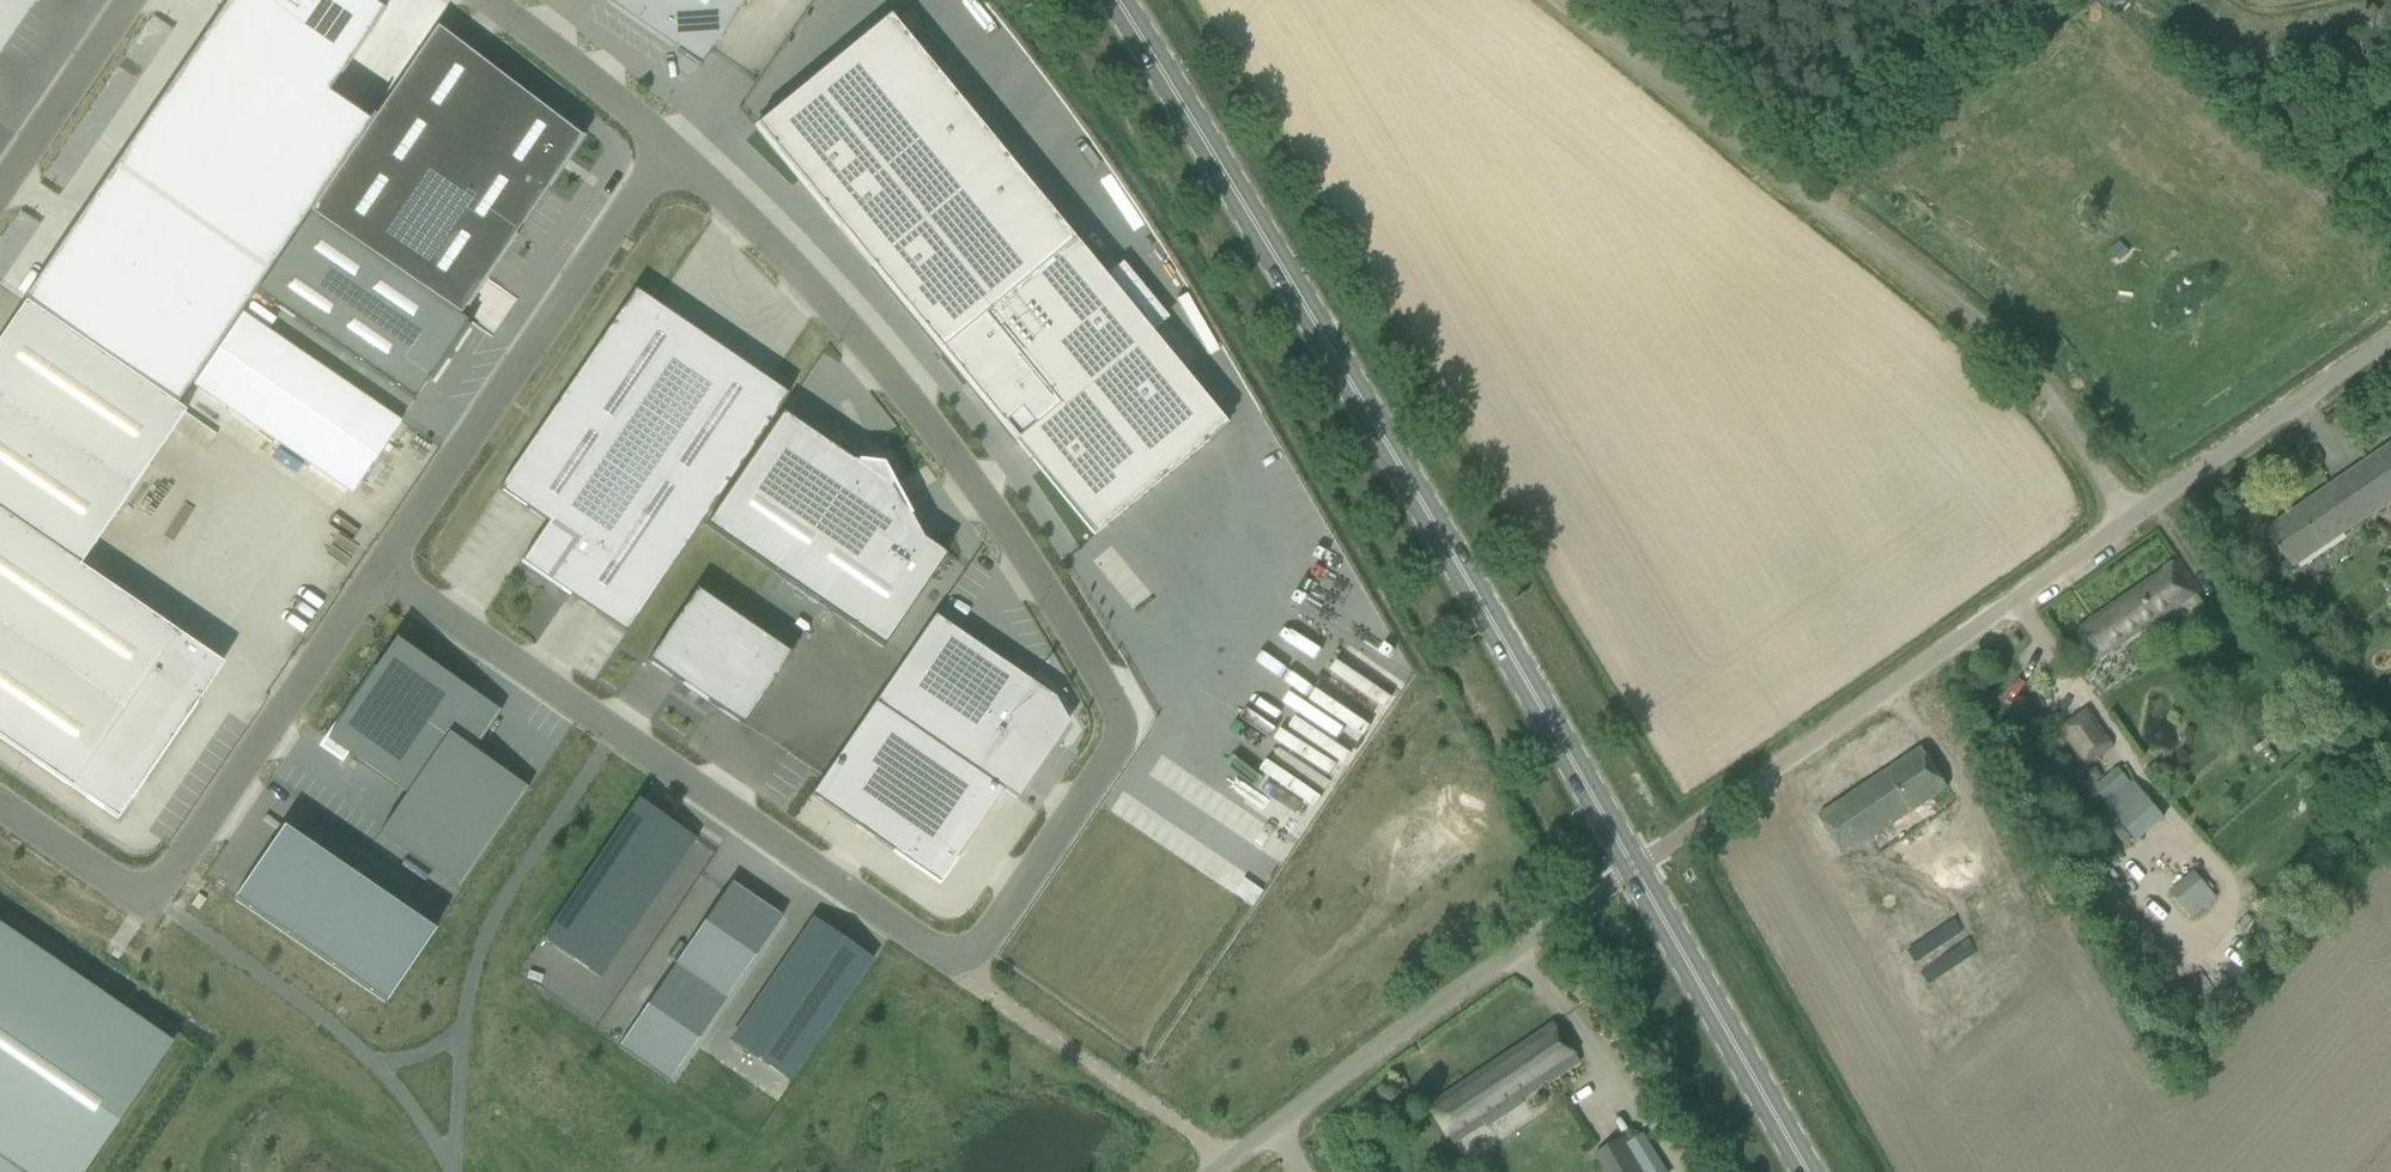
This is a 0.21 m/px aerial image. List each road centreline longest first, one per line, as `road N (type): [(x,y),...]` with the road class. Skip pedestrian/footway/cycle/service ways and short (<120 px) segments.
road 1 (unclassified): [(381,574),(930,956),(961,963),(988,940),(1106,780),(1117,743),(1111,706),(997,521),(875,359),(672,150)]
road 2 (primary): [(1634,872),(1281,259),(1116,0)]
road 3 (unclassified): [(2131,525),(2052,402),(1969,315),(1831,218),(1559,0)]
road 4 (unclassified): [(1634,872),(2131,525)]
road 5 (unclassified): [(0,798),(147,897),(381,574)]
road 6 (unclassified): [(1212,1171),(1362,1055),(1634,872)]
road 7 (unclassified): [(381,574),(672,150)]
road 8 (primary): [(1806,1171),(1634,872)]
road 9 (unclassified): [(2131,525),(2390,337)]
road 10 (unclassified): [(128,0),(0,191)]
road 11 (unclassified): [(672,150),(503,0)]

